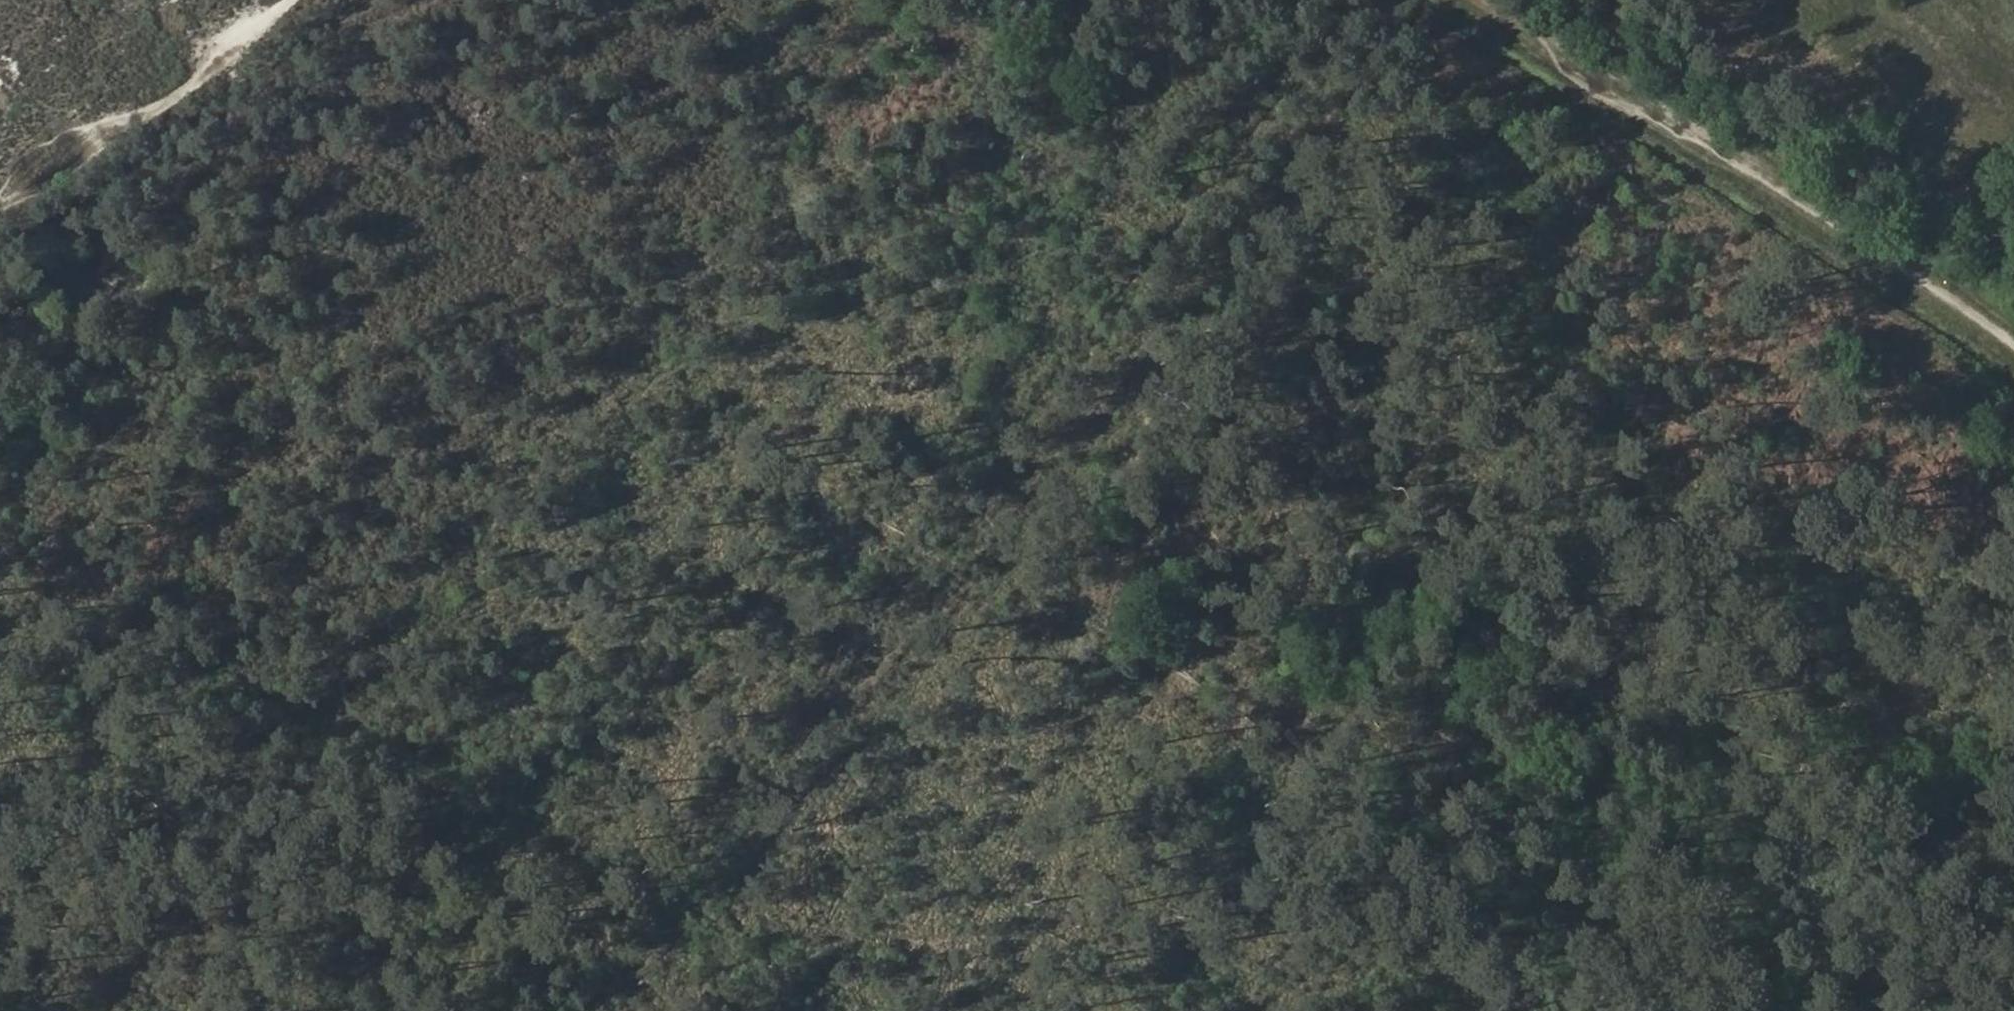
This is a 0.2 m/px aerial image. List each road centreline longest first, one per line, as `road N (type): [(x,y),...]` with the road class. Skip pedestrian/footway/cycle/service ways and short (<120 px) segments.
road 1 (track): [(2013,350),(1891,259),(1465,0)]
road 2 (track): [(278,0),(0,213)]

